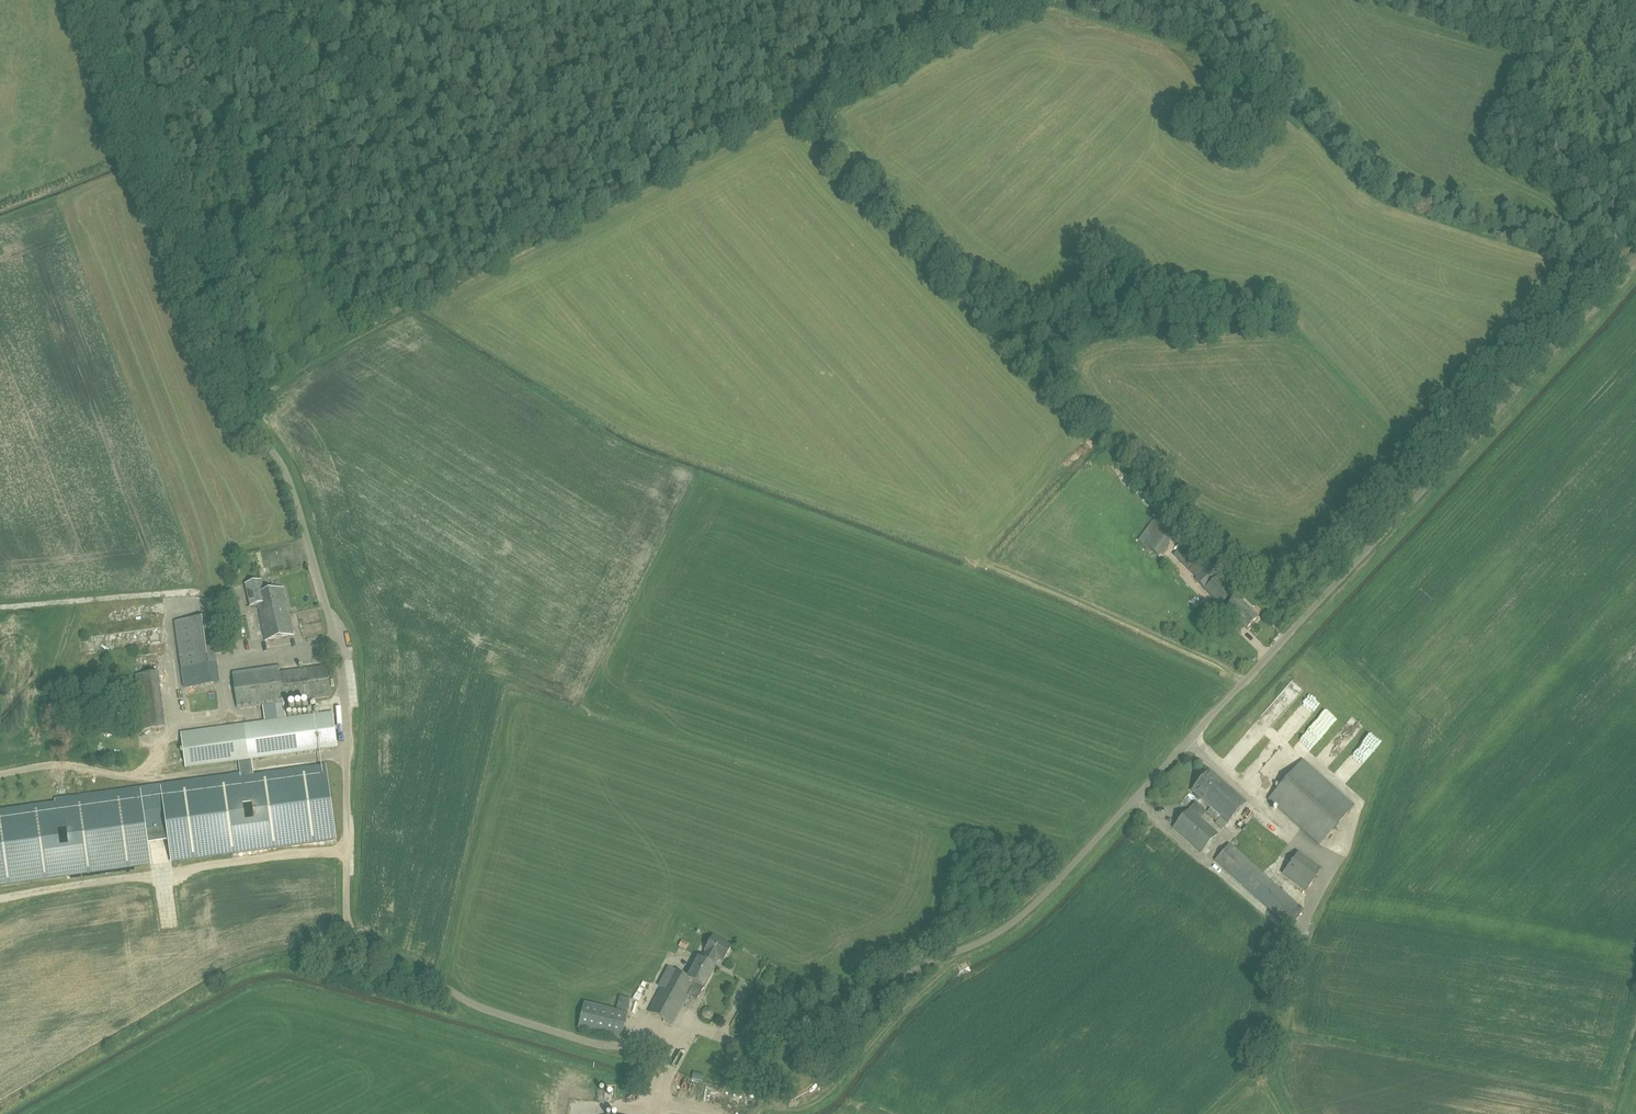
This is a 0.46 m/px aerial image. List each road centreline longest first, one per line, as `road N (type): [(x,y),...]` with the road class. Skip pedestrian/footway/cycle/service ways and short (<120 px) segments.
road 1 (unclassified): [(1635,260),(1021,917),(764,1040),(743,1046),(703,1031)]
road 2 (unclassified): [(340,666),(285,474),(237,403),(84,0)]
road 3 (track): [(344,852),(0,897)]

